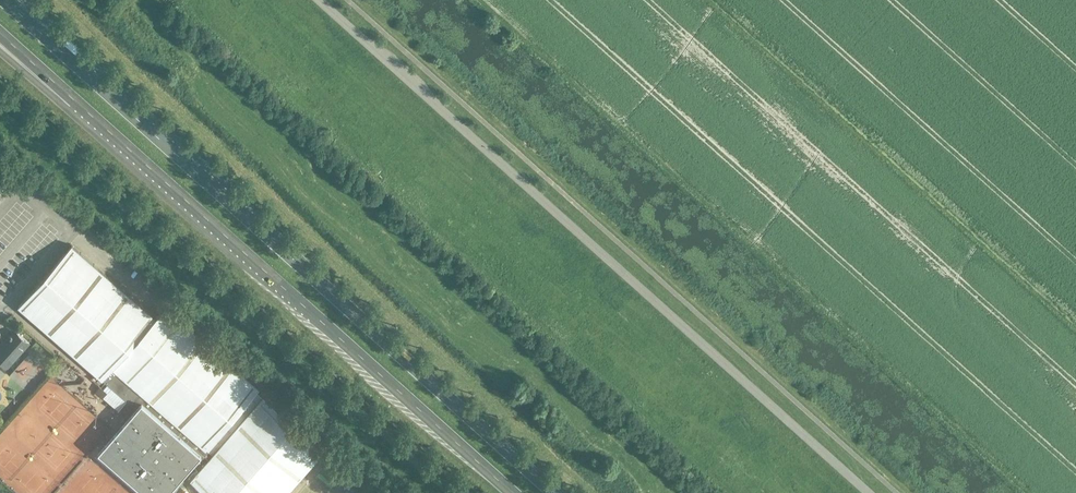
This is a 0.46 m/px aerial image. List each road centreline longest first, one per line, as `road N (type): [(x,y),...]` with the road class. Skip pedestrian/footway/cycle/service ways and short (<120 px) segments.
road 1 (unclassified): [(868,492),(318,0)]
road 2 (trunk): [(557,492),(59,49)]
road 3 (trunk): [(87,115),(514,492)]
road 4 (trunk): [(0,32),(87,115)]

